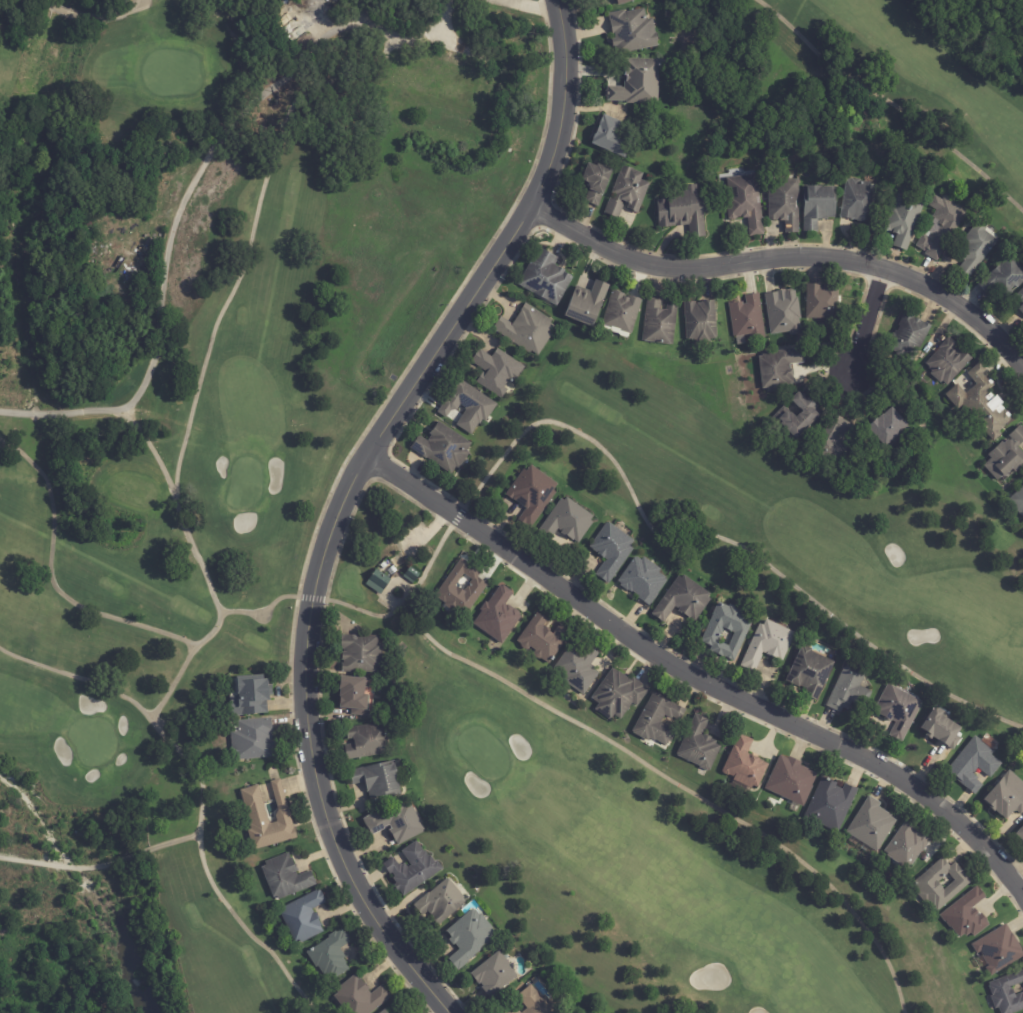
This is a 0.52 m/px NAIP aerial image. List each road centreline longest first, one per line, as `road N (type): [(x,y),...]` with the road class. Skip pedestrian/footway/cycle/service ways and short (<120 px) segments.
road 1 (residential): [(560,0),(571,68),(550,182),(355,491),(314,632),(311,732),(335,832),(380,921),(452,1012)]
road 2 (residential): [(372,459),(678,669),(910,786),(978,841),(1022,894)]
road 3 (residential): [(537,209),(655,267),(829,260),(912,279),(969,312),(1022,365)]

